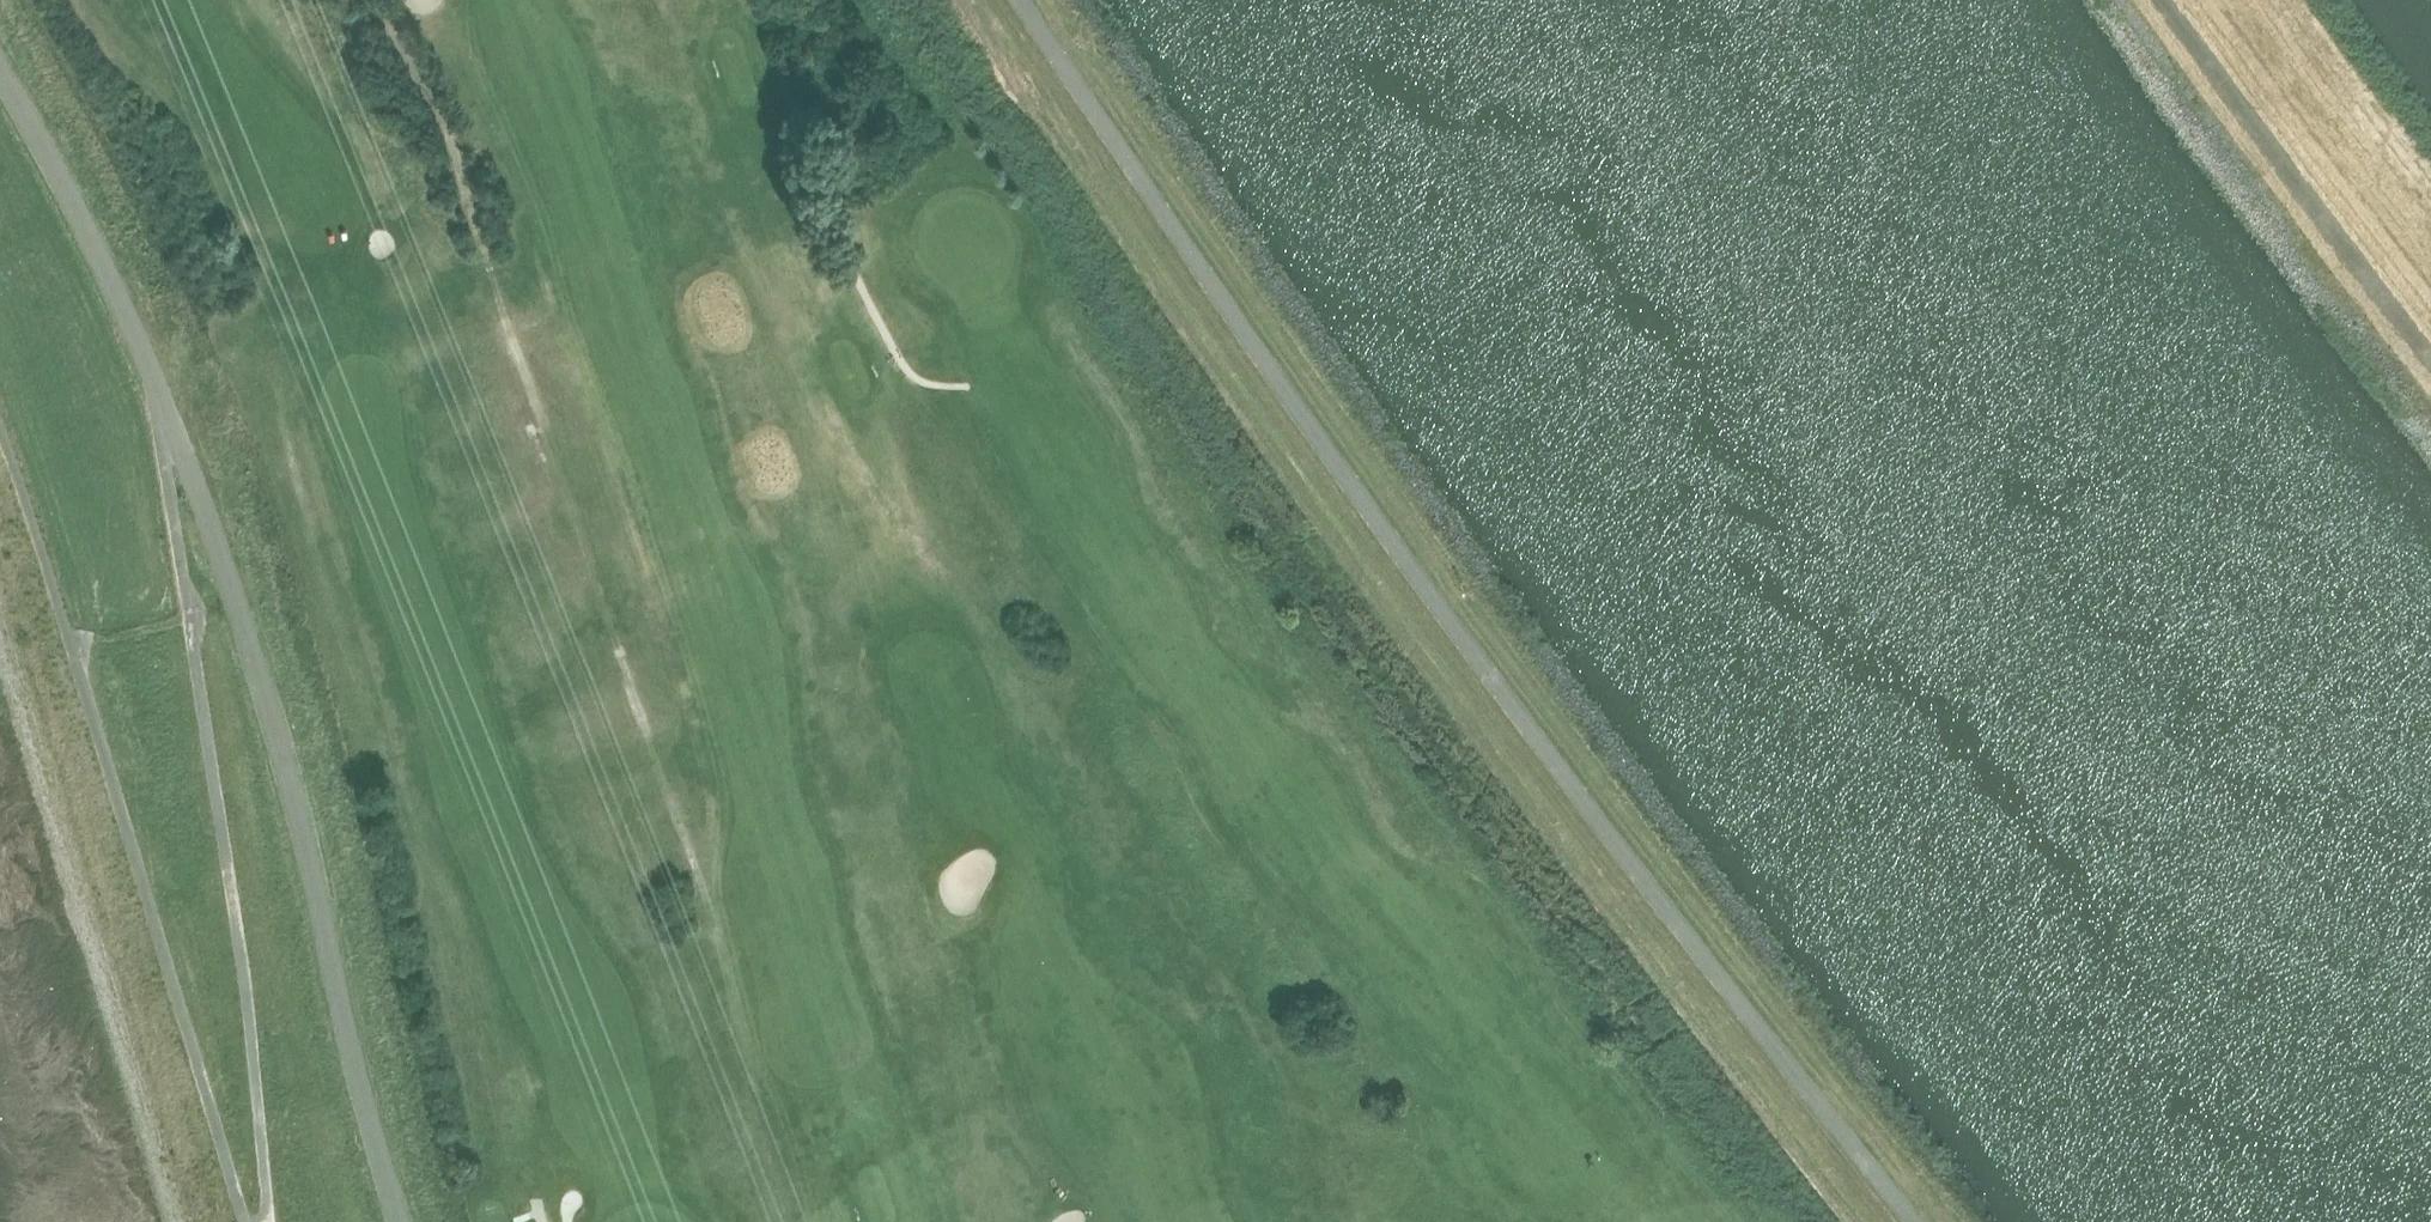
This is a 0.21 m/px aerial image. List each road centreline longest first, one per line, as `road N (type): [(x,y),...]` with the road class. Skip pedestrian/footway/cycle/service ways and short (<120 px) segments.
road 1 (unclassified): [(400,1221),(299,816),(213,533),(111,277),(0,86)]
road 2 (unclassified): [(2430,357),(2167,0)]

